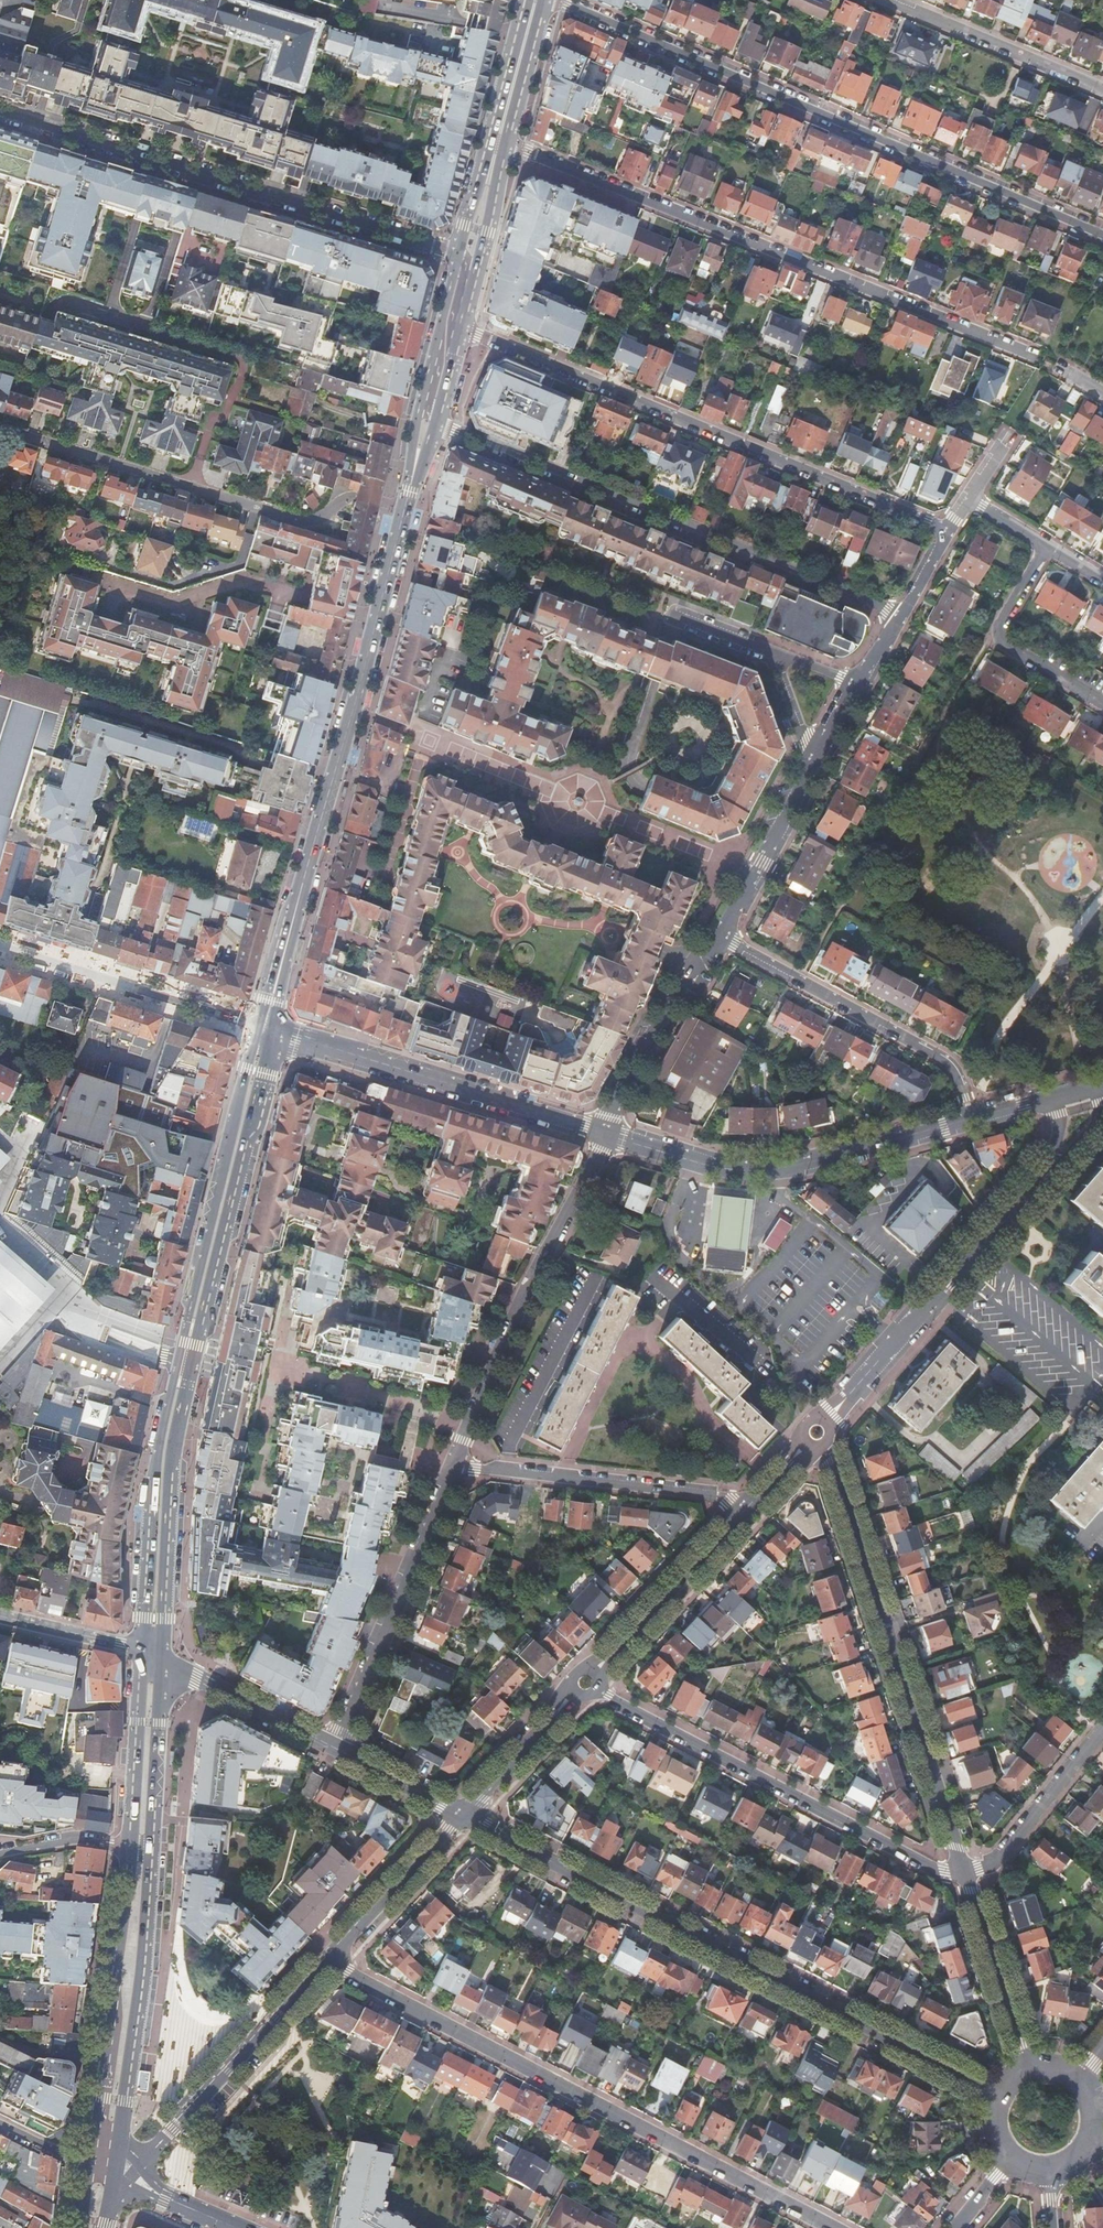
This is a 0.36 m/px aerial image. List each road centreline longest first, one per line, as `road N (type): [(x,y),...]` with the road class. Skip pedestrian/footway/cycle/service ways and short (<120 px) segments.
road 1 (primary): [(162,1658),(174,1451),(265,1064),(266,1024)]
road 2 (primary): [(266,1024),(250,1060),(158,1454),(142,1650)]
road 3 (residential): [(551,0),(1102,235)]
road 4 (residential): [(464,1817),(992,2098)]
road 5 (residential): [(500,139),(1033,356)]
road 6 (residential): [(832,2227),(331,1961)]
road 7 (residential): [(951,531),(460,331)]
road 8 (residential): [(438,423),(899,618)]
road 9 (residential): [(462,254),(0,113)]
road 10 (residential): [(964,1874),(822,1444)]
road 11 (unclassified): [(585,1683),(932,1869),(964,1874)]
road 12 (primary): [(375,620),(266,1024)]
road 13 (secondary): [(972,1120),(775,1169),(707,1162),(606,1131)]
road 14 (residential): [(449,1466),(532,1274),(606,1131)]
road 15 (secondary): [(606,1131),(266,1024)]
road 16 (residential): [(192,489),(212,421),(220,423),(241,379),(238,360),(68,304),(46,319)]
road 17 (residential): [(825,1422),(1042,1172)]
road 18 (residential): [(972,1120),(951,1064),(723,937)]
road 19 (residential): [(449,1466),(337,1750)]
road 20 (primary): [(130,1847),(92,2149)]
road 21 (residential): [(744,1509),(733,1499),(449,1466)]
road 22 (primary): [(120,2143),(152,1848)]
road 23 (residential): [(266,1024),(0,944)]
road 24 (residential): [(142,2161),(331,1961)]
road 25 (residential): [(375,620),(239,587),(173,604),(109,585)]
road 26 (residential): [(585,1683),(744,1509)]
road 27 (residential): [(1102,90),(888,0)]
road 28 (unclassified): [(723,937),(688,974),(606,1131)]
road 29 (residential): [(1042,542),(999,632),(1005,644),(1102,702)]
road 30 (residential): [(405,510),(350,496),(295,521),(192,489)]
road 31 (unclassified): [(1102,1728),(992,1866),(964,1874)]
road 32 (residential): [(723,937),(819,756)]
road 33 (residential): [(1026,2068),(964,1874)]
road 34 (residential): [(192,489),(0,428)]
road 35 (residential): [(162,1658),(337,1750)]
road 36 (primary): [(142,1650),(130,1847)]
road 37 (residential): [(331,1961),(464,1817)]
road 38 (primary): [(152,1848),(162,1658)]
road 39 (residential): [(464,1817),(585,1683)]
road 40 (primary): [(462,254),(423,409)]
road 41 (secondary): [(0,1617),(142,1650)]
road 42 (primary): [(537,0),(500,139)]
road 43 (residential): [(337,1750),(464,1817)]
road 44 (primary): [(477,270),(500,139)]
road 45 (residential): [(130,1847),(77,1840),(0,1853)]
road 46 (unclassified): [(758,647),(801,742),(819,756)]
road 47 (primary): [(500,139),(462,254)]

